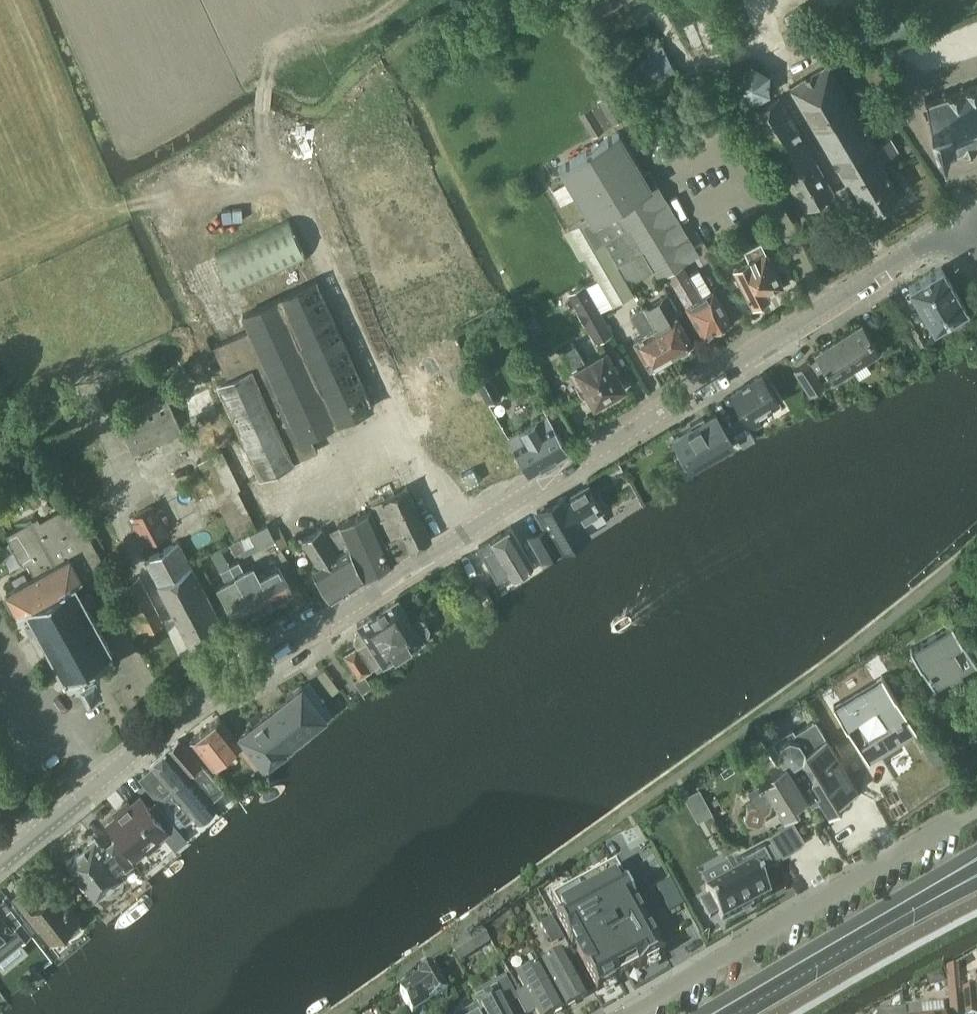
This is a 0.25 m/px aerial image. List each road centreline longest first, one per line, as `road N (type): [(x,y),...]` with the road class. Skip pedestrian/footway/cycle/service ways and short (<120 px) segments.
road 1 (tertiary): [(0,862),(195,704),(960,223)]
road 2 (residential): [(976,807),(620,1013)]
road 3 (secondary): [(712,1013),(951,873)]

